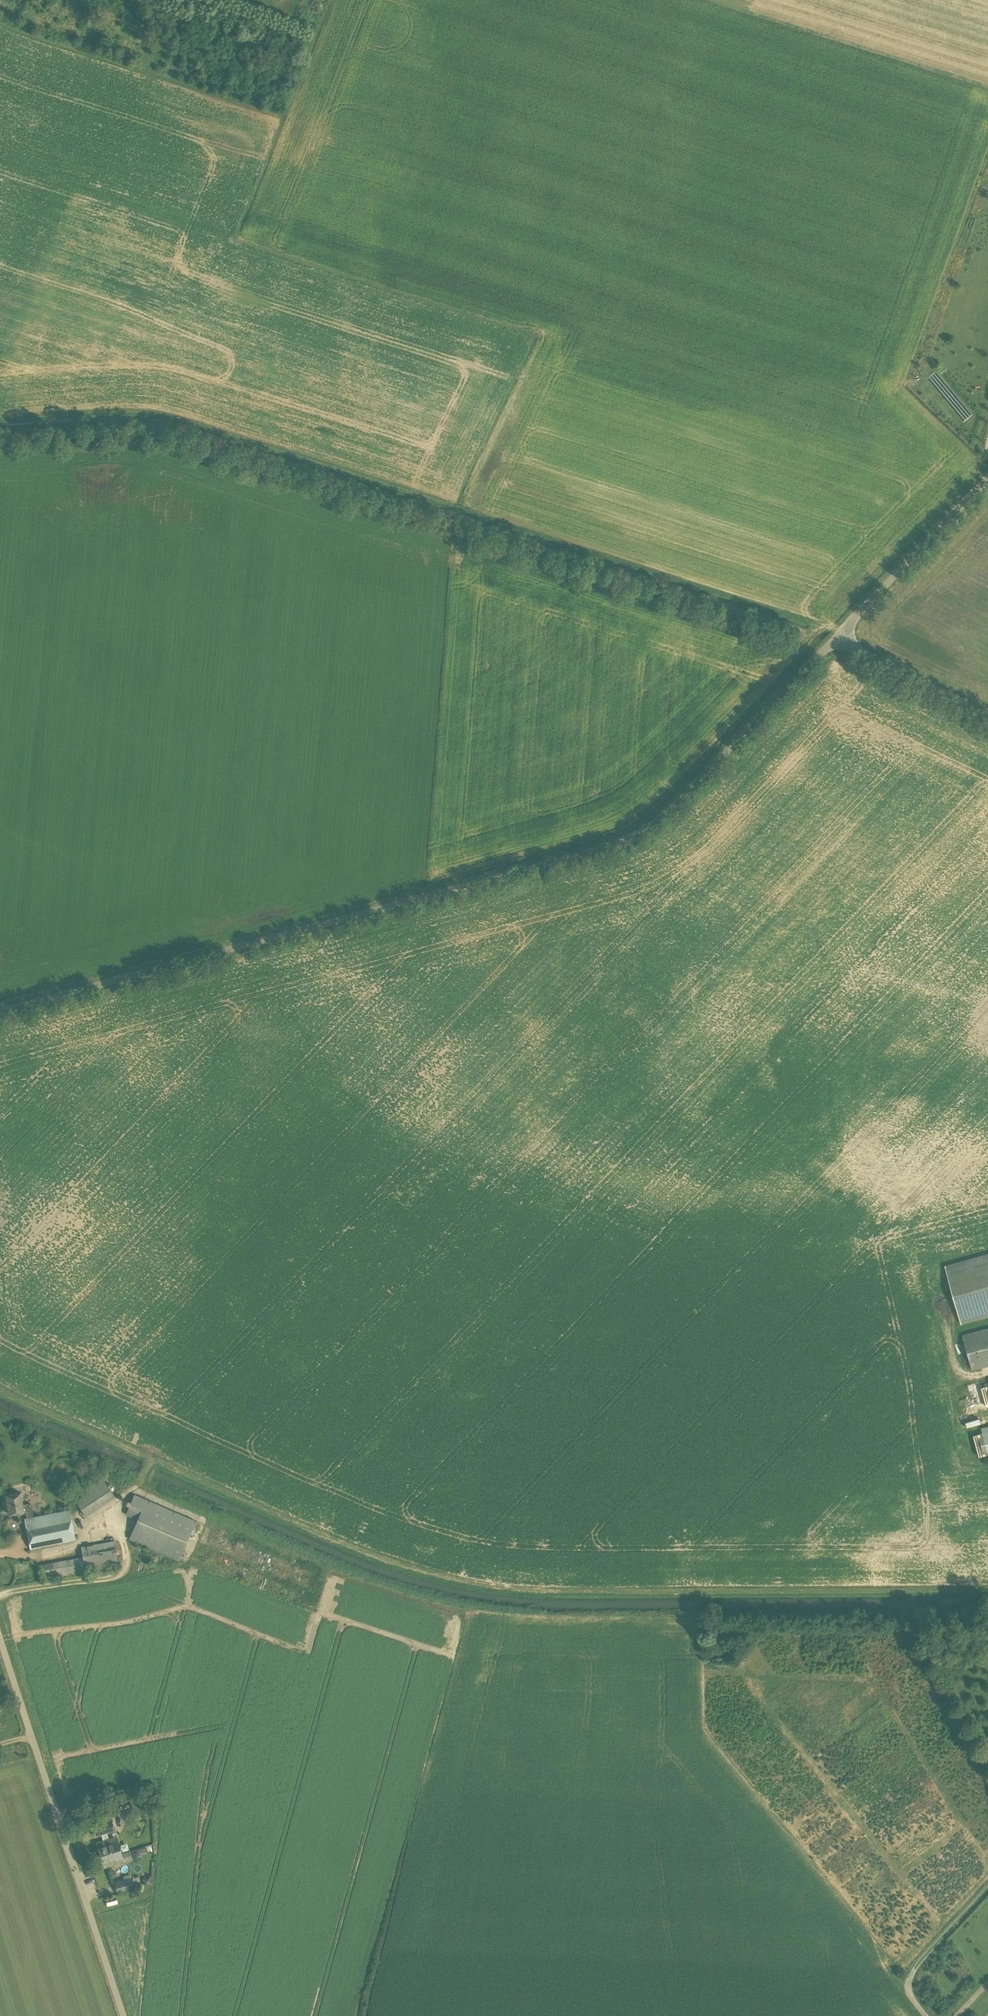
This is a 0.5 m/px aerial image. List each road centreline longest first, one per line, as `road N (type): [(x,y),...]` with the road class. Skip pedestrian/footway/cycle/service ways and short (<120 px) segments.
road 1 (unclassified): [(0,1014),(627,841),(660,821),(835,642)]
road 2 (unclassified): [(124,2015),(0,1639)]
road 3 (unclassified): [(835,642),(987,481)]
road 4 (unclassified): [(987,714),(835,642)]
road 5 (unclassified): [(932,2015),(912,1975),(918,1957),(987,1888)]

